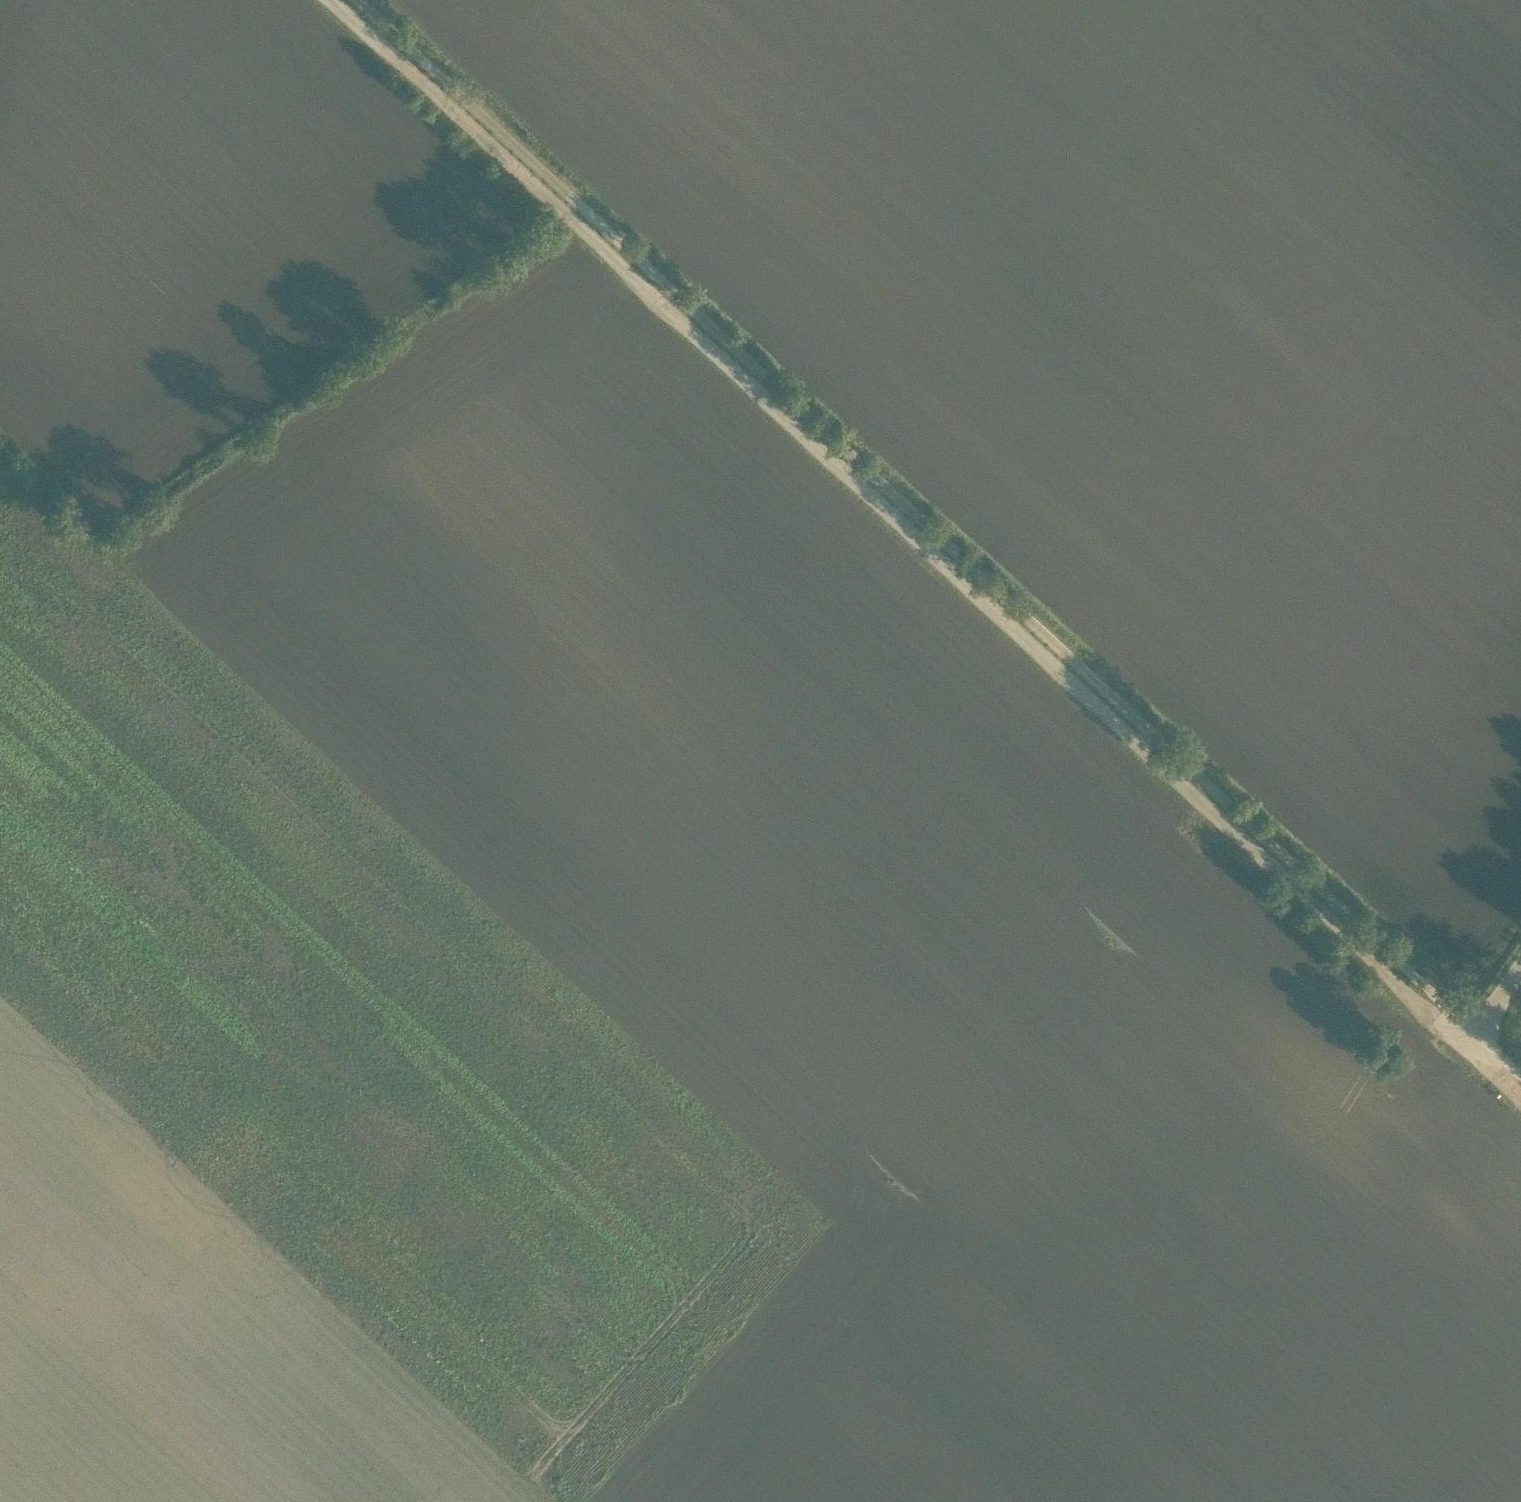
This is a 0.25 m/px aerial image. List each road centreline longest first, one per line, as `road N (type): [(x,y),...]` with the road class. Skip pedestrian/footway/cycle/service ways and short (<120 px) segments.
road 1 (track): [(338,0),(1466,1047)]

